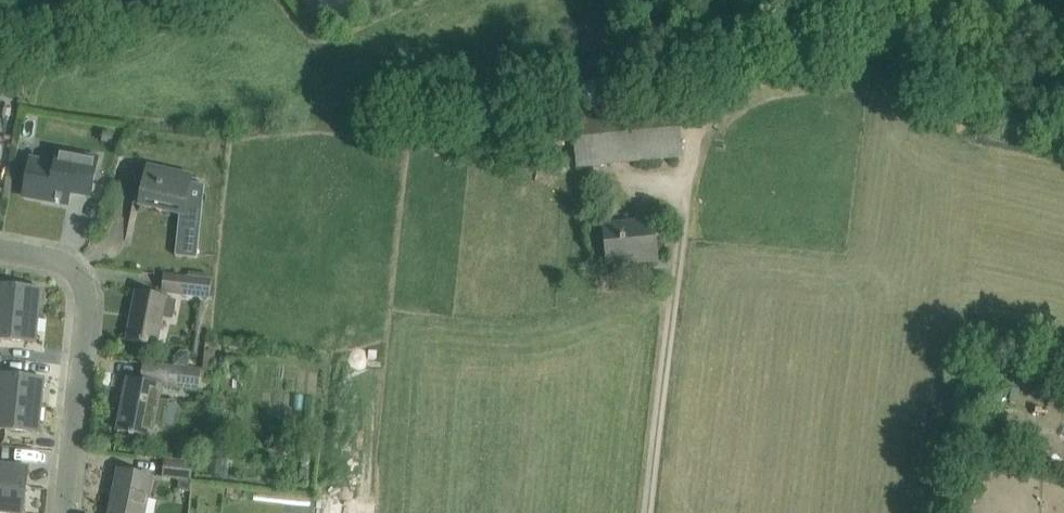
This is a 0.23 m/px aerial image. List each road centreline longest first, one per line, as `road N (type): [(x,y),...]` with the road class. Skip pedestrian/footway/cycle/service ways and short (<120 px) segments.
road 1 (residential): [(63,512),(86,295),(72,267),(0,247)]
road 2 (track): [(651,512),(685,207)]

